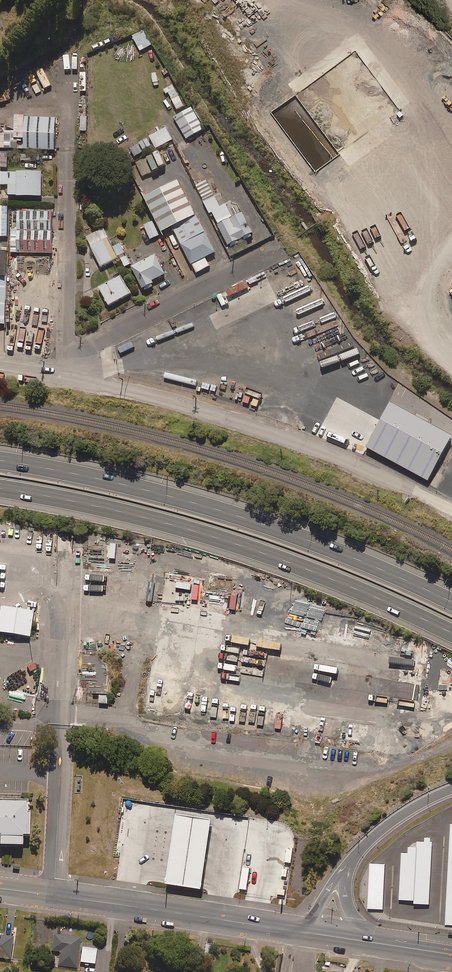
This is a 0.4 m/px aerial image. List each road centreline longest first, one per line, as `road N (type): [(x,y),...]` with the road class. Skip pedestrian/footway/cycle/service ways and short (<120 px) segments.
road 1 (motorway): [(451,633),(318,573),(206,535),(0,488)]
road 2 (motorway): [(0,462),(161,493),(323,544),(451,602)]
road 3 (residential): [(75,534),(52,895)]
road 4 (secondary): [(52,895),(309,933)]
road 5 (residential): [(68,357),(69,120)]
road 6 (residential): [(68,357),(276,250)]
road 7 (unclassified): [(286,0),(361,24),(451,146)]
road 8 (motorway): [(451,787),(398,816),(355,859)]

